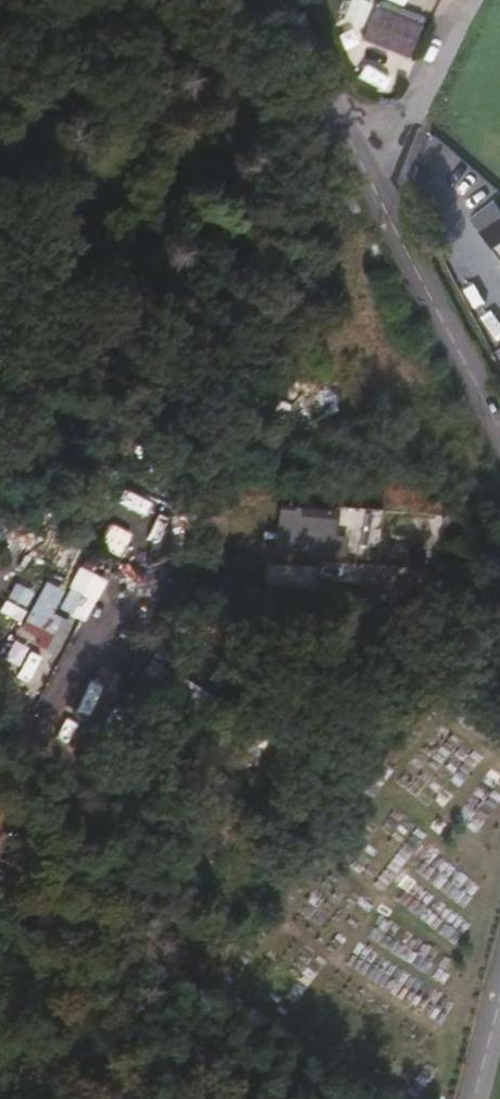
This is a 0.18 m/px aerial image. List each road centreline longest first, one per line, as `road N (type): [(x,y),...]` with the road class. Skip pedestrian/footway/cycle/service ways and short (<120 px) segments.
road 1 (track): [(348,1098),(189,995),(154,952),(53,776)]
road 2 (tertiary): [(369,181),(499,426)]
road 3 (residential): [(369,181),(469,0)]
road 4 (tertiary): [(286,0),(369,181)]

